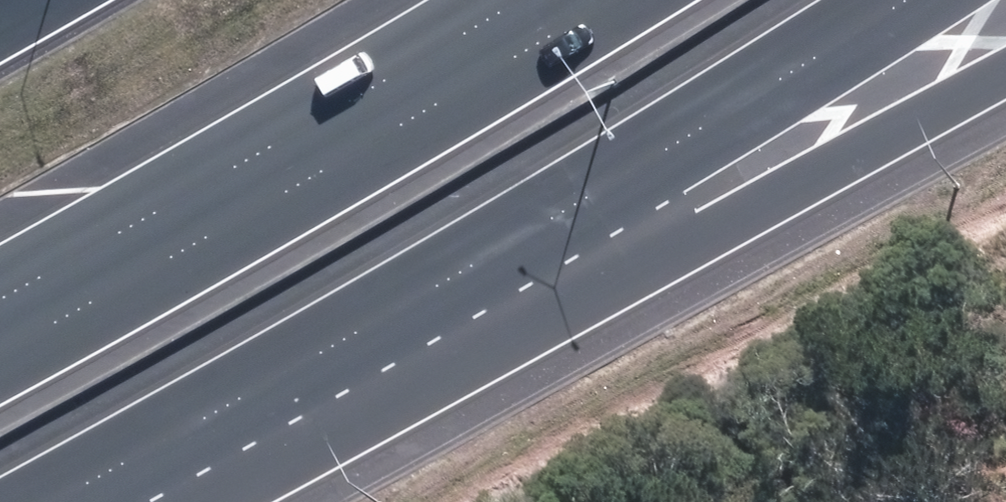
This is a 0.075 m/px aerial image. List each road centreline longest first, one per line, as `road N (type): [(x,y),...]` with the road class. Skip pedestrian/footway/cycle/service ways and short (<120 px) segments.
road 1 (motorway): [(906,0),(643,166),(44,501)]
road 2 (motorway): [(1005,70),(668,248),(116,501)]
road 3 (motorway): [(0,353),(608,0)]

